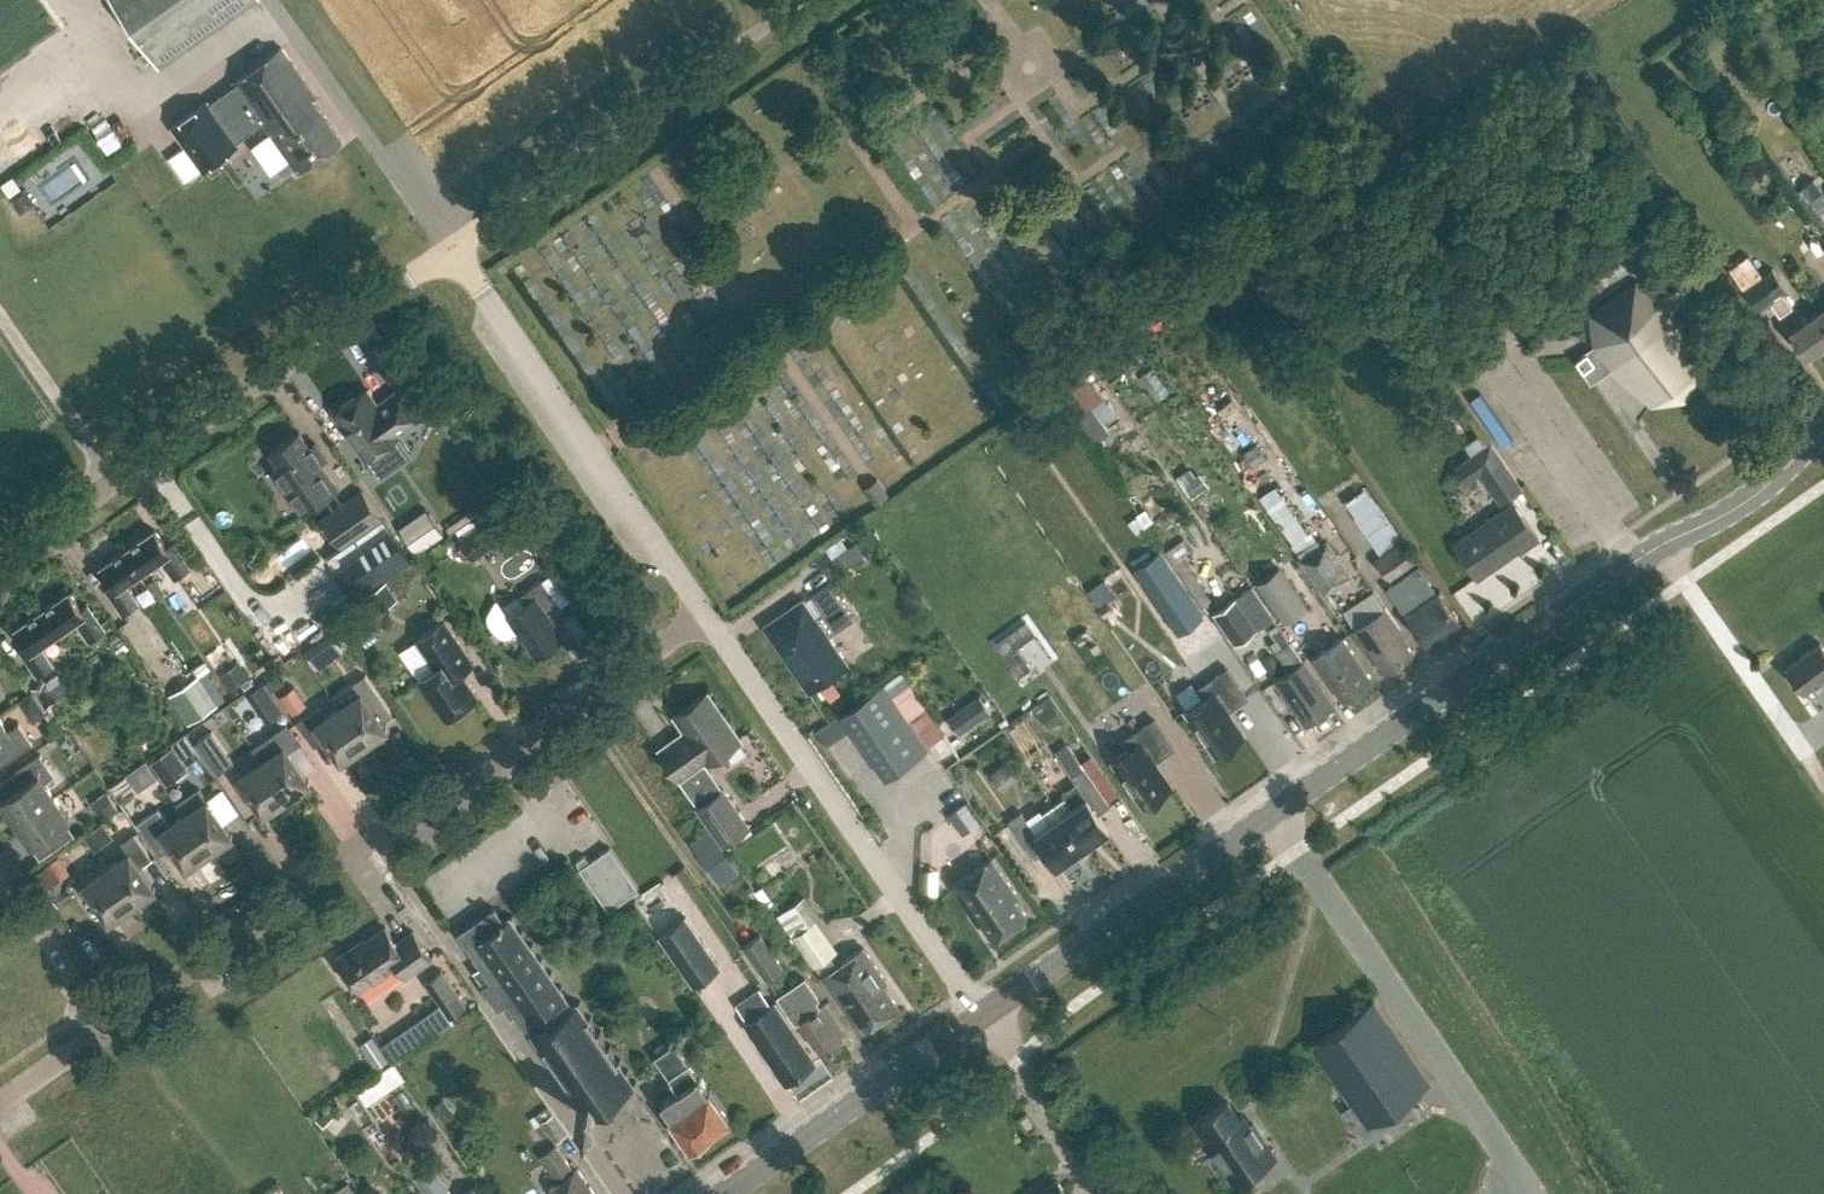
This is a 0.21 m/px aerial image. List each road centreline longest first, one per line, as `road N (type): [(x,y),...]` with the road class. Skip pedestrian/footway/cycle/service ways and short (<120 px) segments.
road 1 (tertiary): [(985,1012),(1653,544),(1743,502),(1823,434)]
road 2 (residential): [(105,1028),(705,614)]
road 3 (residential): [(0,559),(451,243)]
road 4 (residential): [(985,1012),(705,614)]
road 5 (residential): [(705,614),(451,243)]
road 6 (unclassified): [(451,243),(801,0)]
road 7 (tertiary): [(721,1193),(985,1012)]
road 8 (residential): [(105,1028),(0,869)]
road 9 (residential): [(0,1101),(105,1028)]

